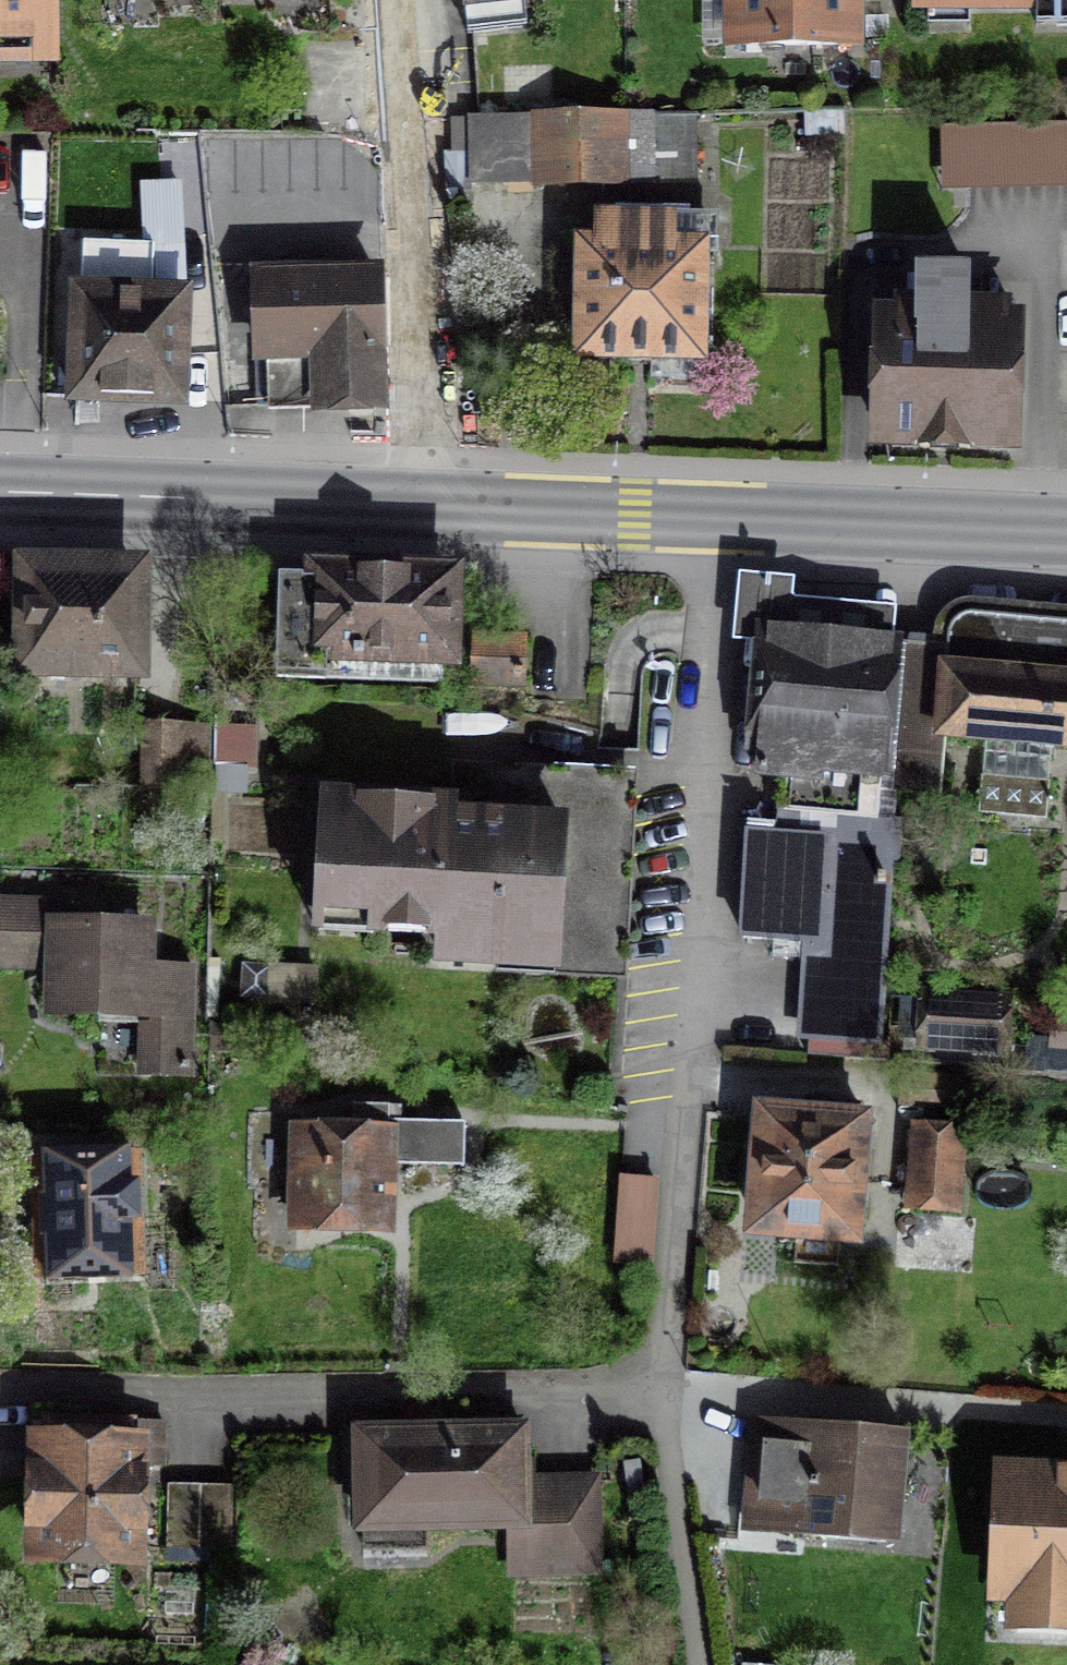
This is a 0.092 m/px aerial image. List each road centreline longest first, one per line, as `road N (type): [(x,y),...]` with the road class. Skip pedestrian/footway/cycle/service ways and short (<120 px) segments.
road 1 (residential): [(0,1393),(646,1382),(677,1307),(720,522)]
road 2 (residential): [(391,0),(437,508)]
road 3 (secondary): [(0,493),(437,508)]
road 4 (secondary): [(720,522),(1066,531)]
road 5 (secondary): [(437,508),(720,522)]

